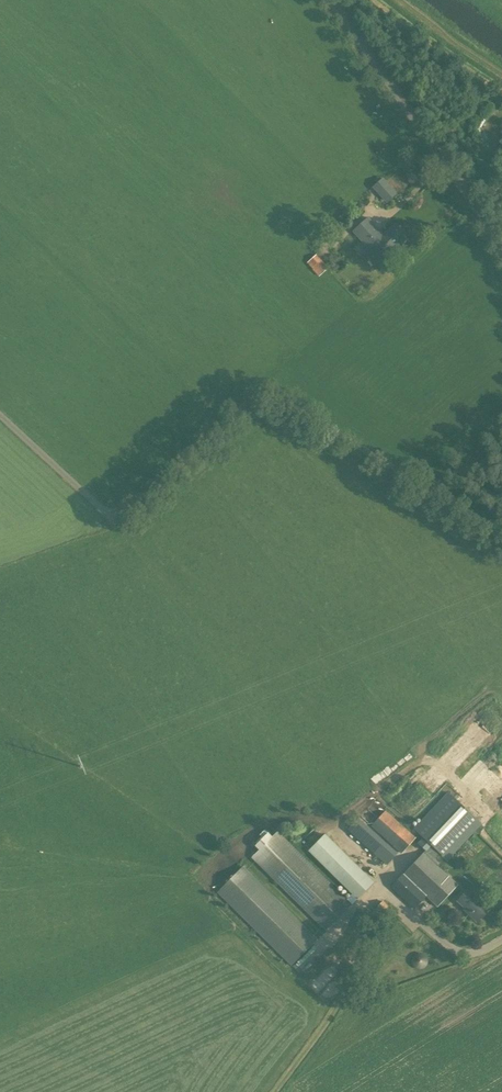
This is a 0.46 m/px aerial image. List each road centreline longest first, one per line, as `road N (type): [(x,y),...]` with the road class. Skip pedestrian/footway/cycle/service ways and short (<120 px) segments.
road 1 (unclassified): [(501,252),(332,0)]
road 2 (track): [(274,1091),(340,1001),(352,952)]

